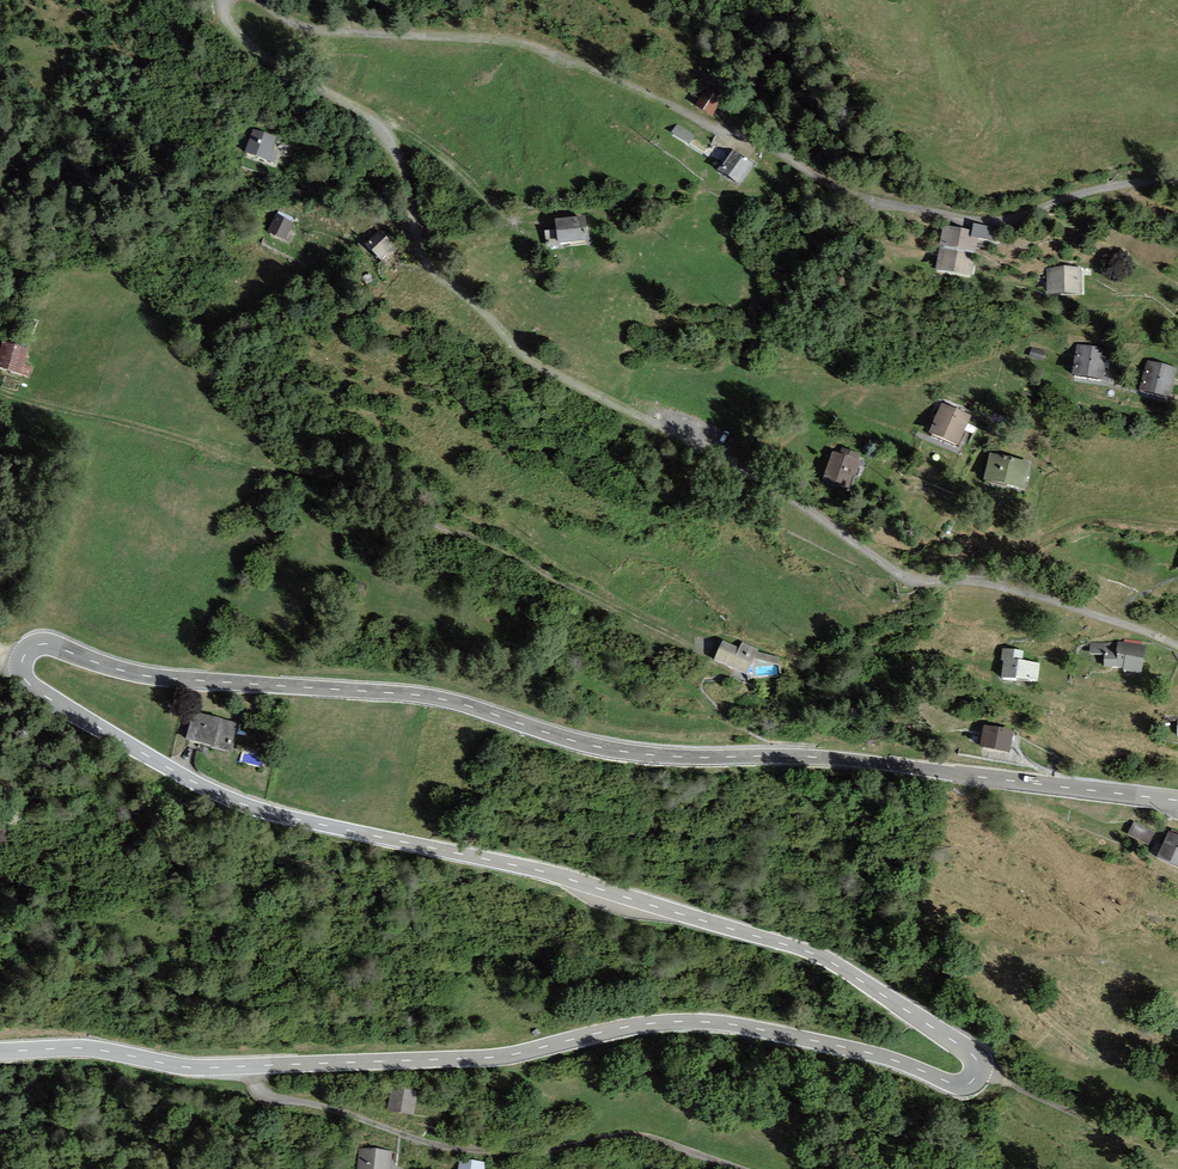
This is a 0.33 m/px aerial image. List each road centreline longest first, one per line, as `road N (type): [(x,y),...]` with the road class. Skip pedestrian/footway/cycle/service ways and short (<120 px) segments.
road 1 (tertiary): [(0,1052),(82,1048),(203,1067),(486,1057),(682,1021),(873,1054),(960,1085),(978,1067),(957,1043),(800,948),(543,871),(227,797),(33,686),(21,664),(40,644),(145,675),(448,700),(619,751),(844,759),(1177,800)]
road 2 (unclassified): [(1177,645),(1005,586),(889,569),(759,471),(518,350),(416,252),(406,180),(377,132),(347,102),(258,54),(227,19),(227,0)]
road 3 (unclassified): [(259,0),(296,26),(333,34),(524,43),(768,147),(864,199),(1011,218),(1130,183),(1177,180)]
road 4 (track): [(0,396),(354,492),(495,547),(702,644)]
road 5 (track): [(245,1066),(271,1099),(336,1111),(430,1145),(546,1155),(620,1135),(734,1168)]
road 6 (track): [(889,569),(1000,559),(1084,517),(1177,523)]
road 7 (track): [(359,114),(425,143),(498,212),(524,223),(545,220)]
road 8 (track): [(976,1076),(1144,1145),(1177,1148)]

